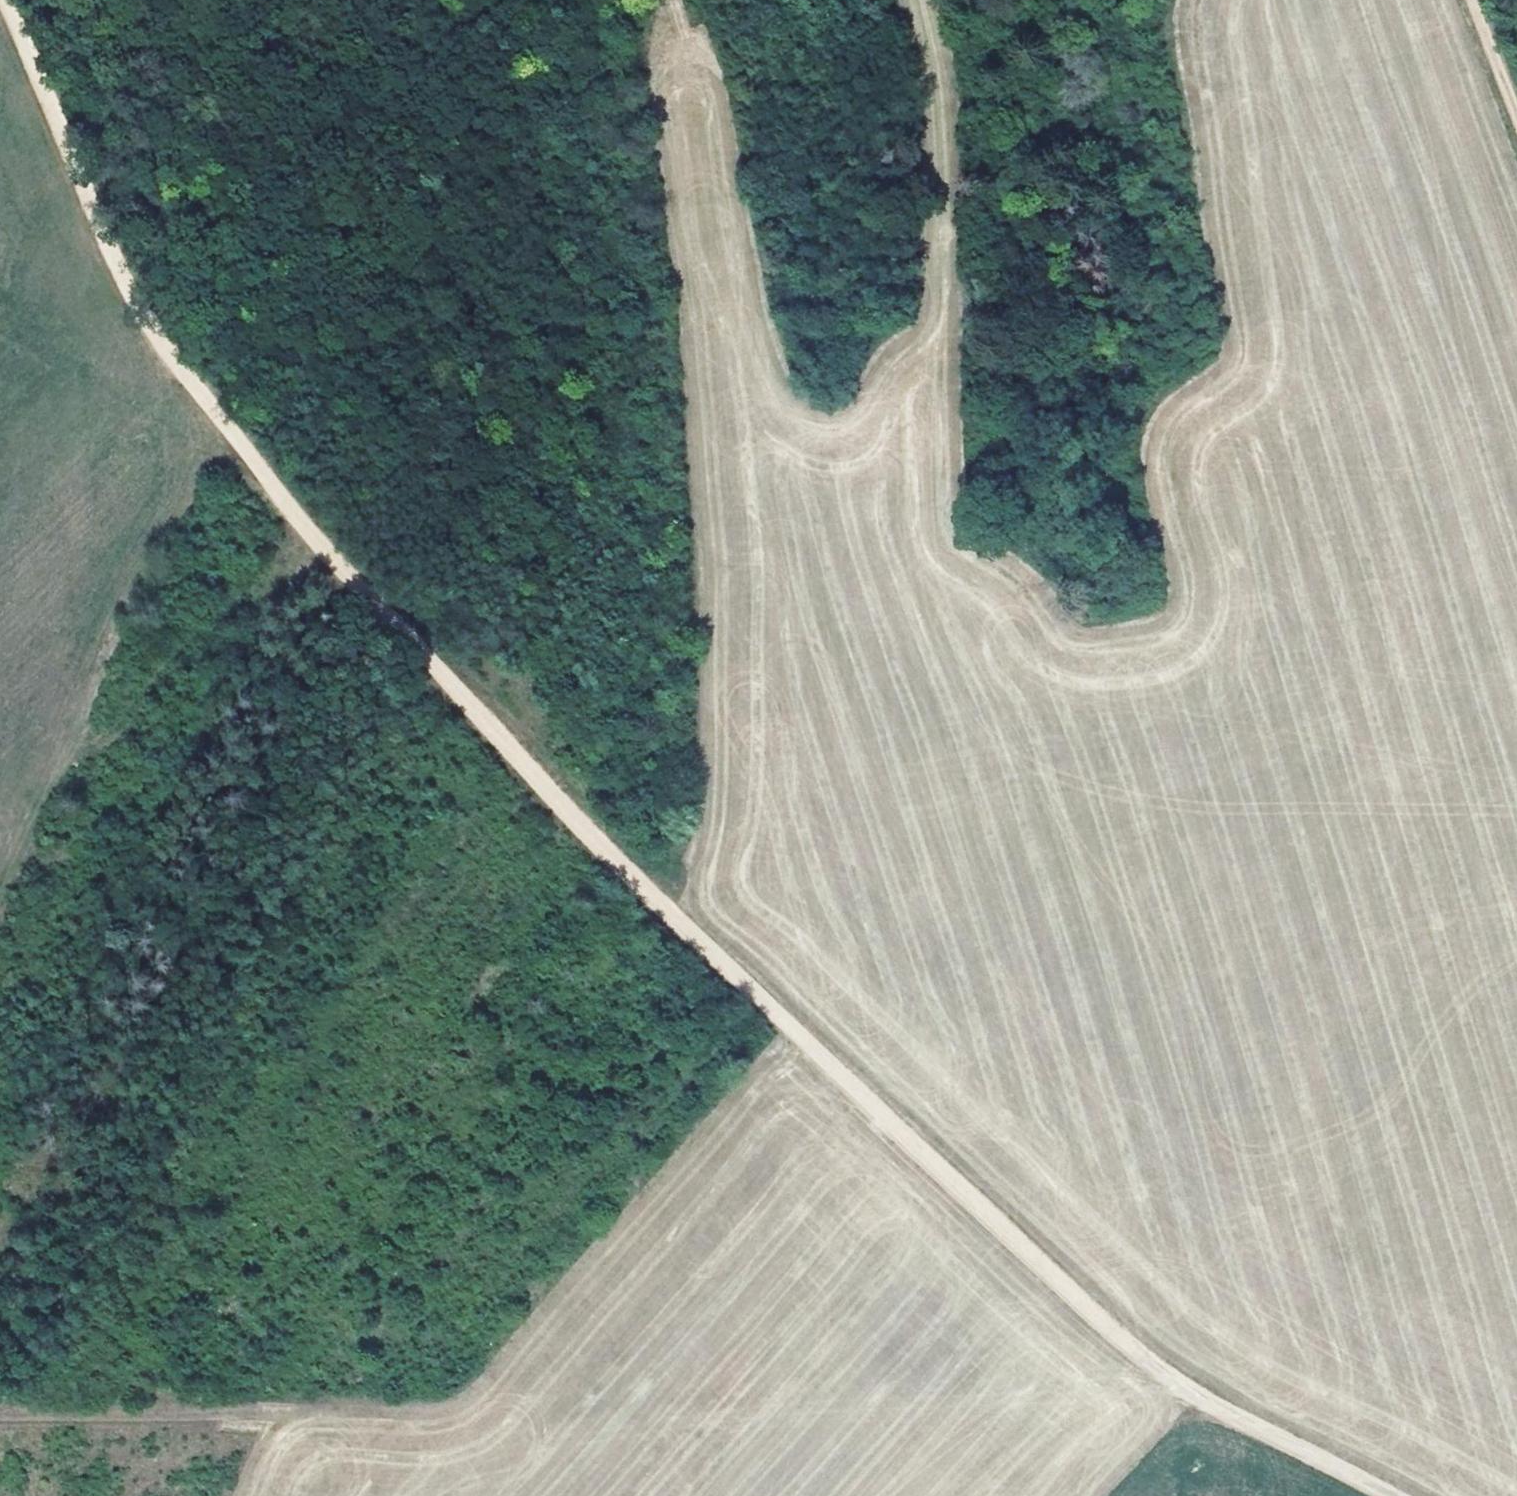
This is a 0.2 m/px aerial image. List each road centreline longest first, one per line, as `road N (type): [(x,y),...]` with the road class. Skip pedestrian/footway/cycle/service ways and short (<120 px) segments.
road 1 (track): [(1380,1495),(1206,1406),(1112,1336),(614,864),(286,512),(133,308),(3,0)]
road 2 (track): [(1516,114),(1470,0)]

